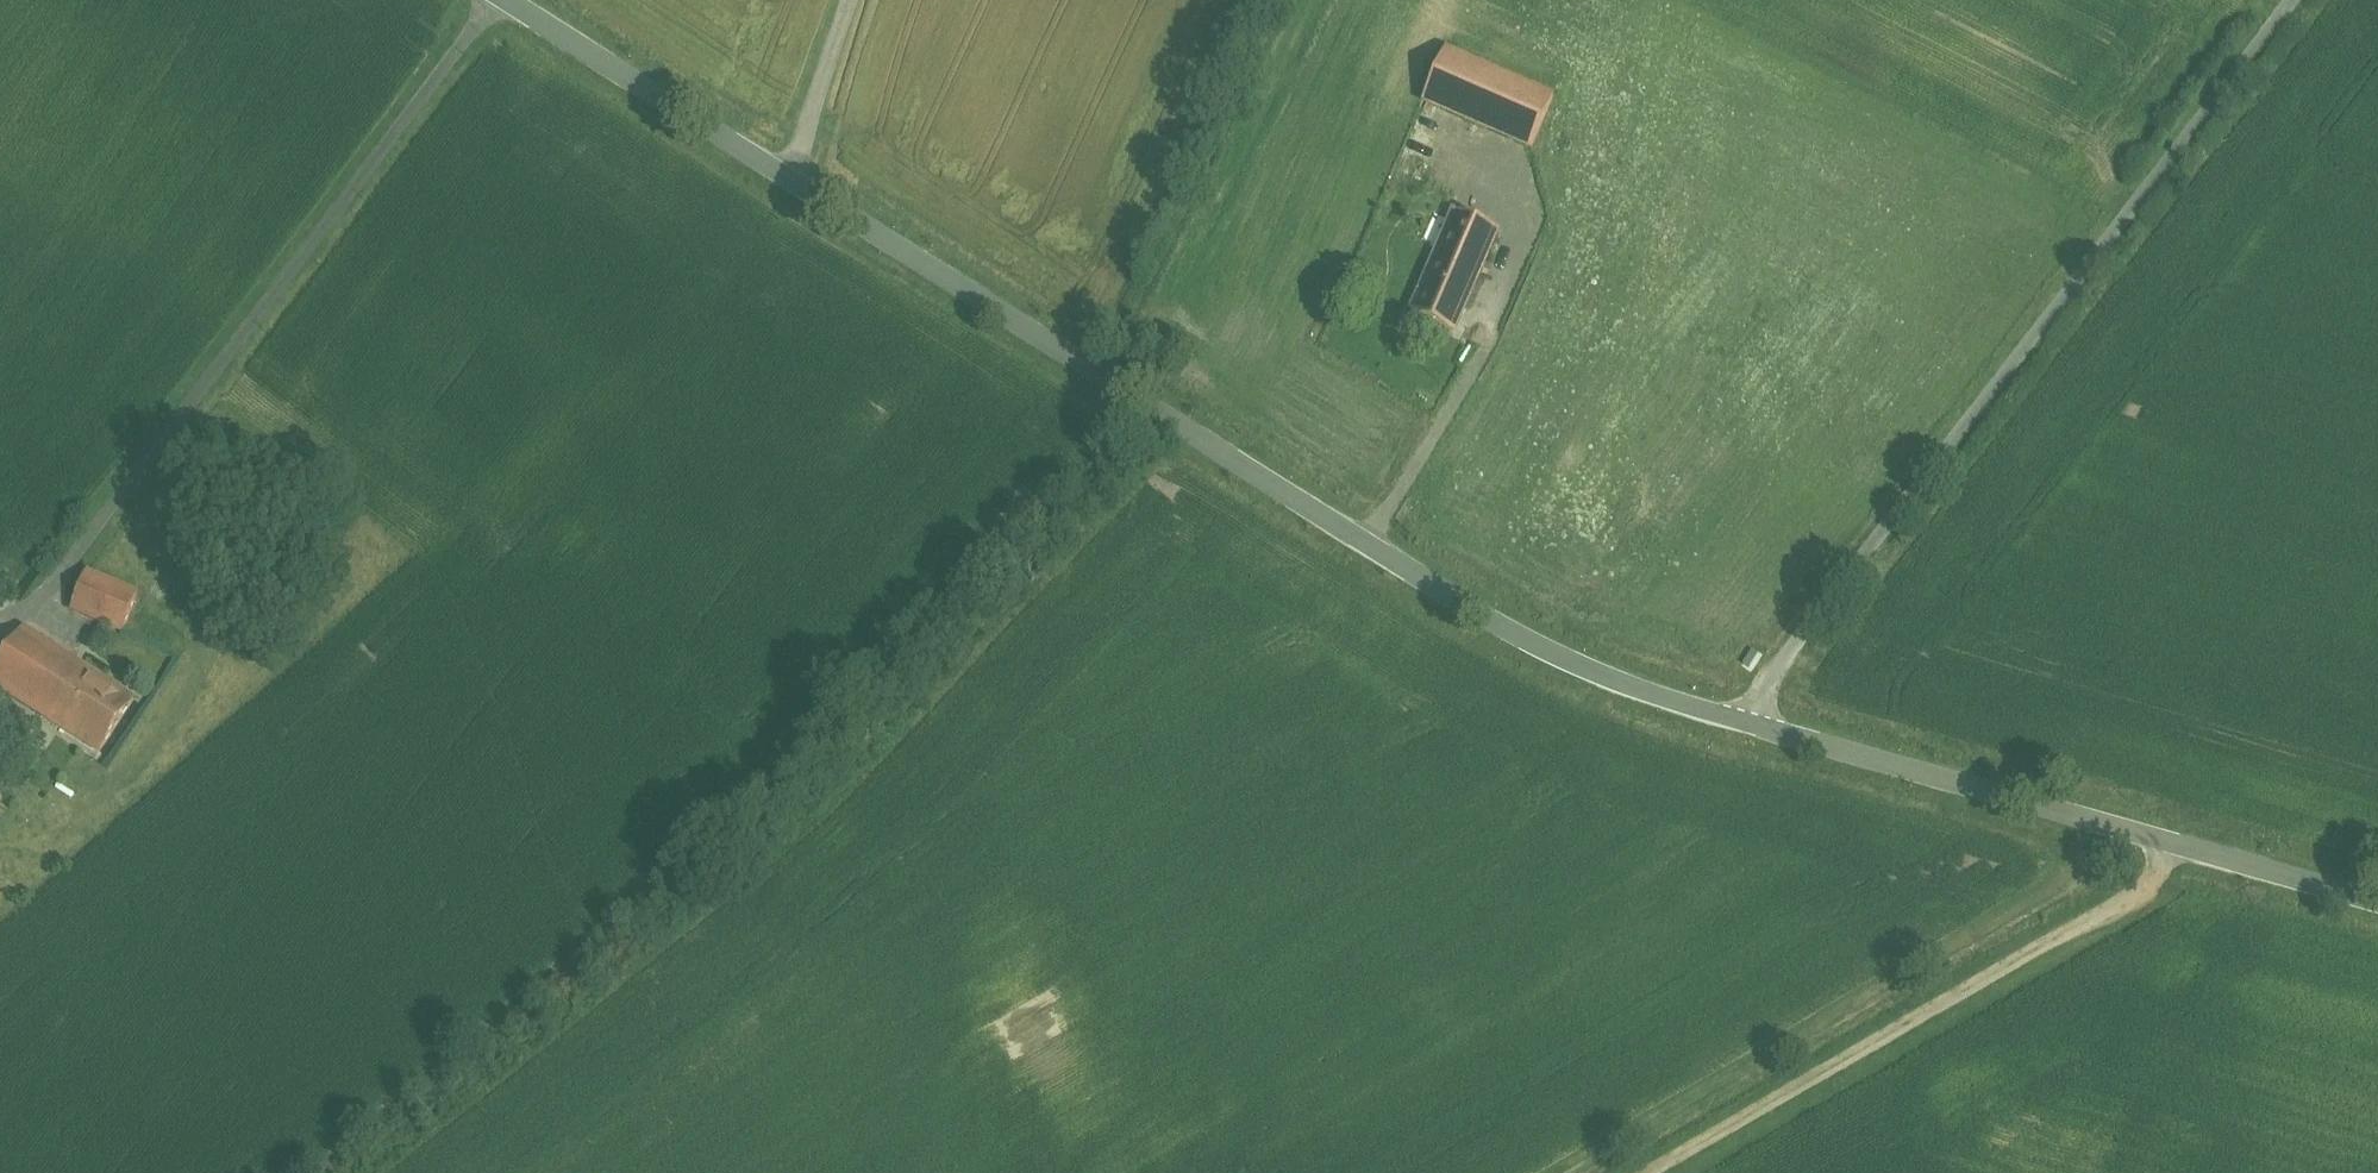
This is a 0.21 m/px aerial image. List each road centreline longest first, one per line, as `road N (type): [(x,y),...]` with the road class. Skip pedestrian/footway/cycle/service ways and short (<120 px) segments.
road 1 (tertiary): [(1736,720),(1577,665),(1425,581),(504,0)]
road 2 (unclassified): [(2294,0),(1736,720)]
road 3 (tertiary): [(2377,884),(1977,767),(1736,720)]
road 4 (track): [(2218,836),(2179,885),(1665,1172)]

